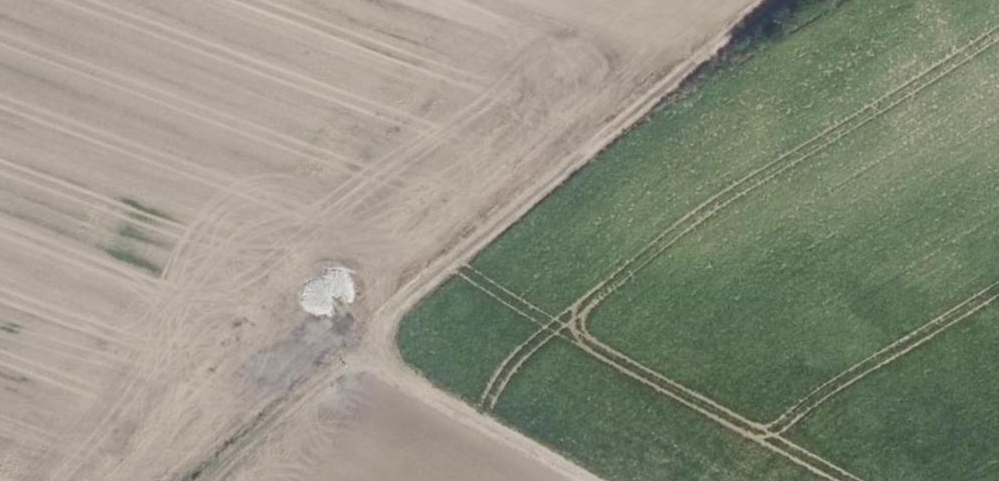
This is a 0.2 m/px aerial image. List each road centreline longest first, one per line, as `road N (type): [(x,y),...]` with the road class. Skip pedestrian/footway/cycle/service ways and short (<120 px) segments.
road 1 (track): [(209,480),(453,263),(778,0)]
road 2 (track): [(590,480),(354,354)]

